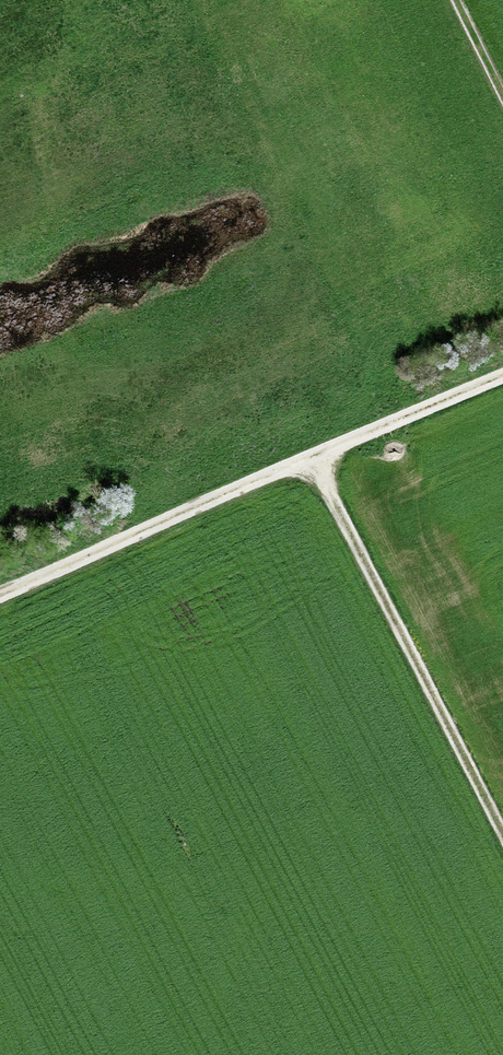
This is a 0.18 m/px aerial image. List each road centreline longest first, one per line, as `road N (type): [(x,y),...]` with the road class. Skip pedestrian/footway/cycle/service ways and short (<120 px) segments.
road 1 (track): [(0,594),(502,374)]
road 2 (track): [(310,456),(502,837)]

